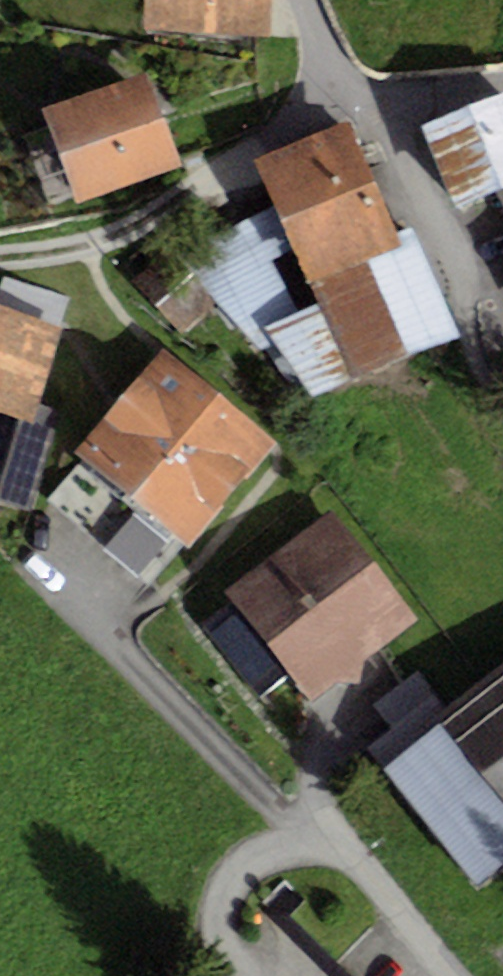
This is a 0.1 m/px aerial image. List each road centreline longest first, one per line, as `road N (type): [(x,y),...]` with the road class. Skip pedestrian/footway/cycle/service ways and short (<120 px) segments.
road 1 (residential): [(306,0),(330,96),(151,218),(67,249),(0,258)]
road 2 (residential): [(450,975),(382,888),(355,862),(319,849),(248,863),(230,884),(227,938),(253,975)]

